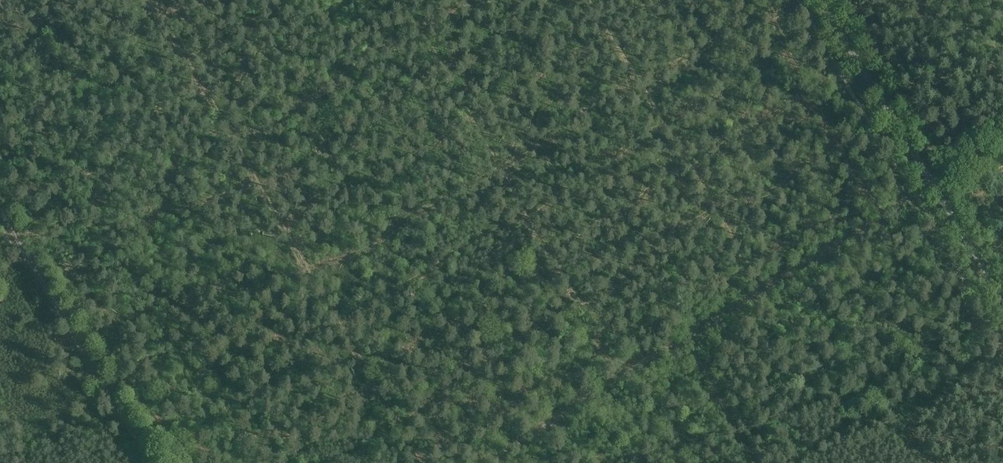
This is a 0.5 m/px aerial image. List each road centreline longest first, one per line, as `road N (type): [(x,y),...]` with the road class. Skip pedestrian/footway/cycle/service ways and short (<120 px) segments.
road 1 (track): [(687,338),(1002,141)]
road 2 (track): [(1002,305),(819,0)]
road 3 (track): [(150,462),(0,214)]
road 4 (track): [(485,462),(687,338)]
road 5 (track): [(753,462),(687,338)]

